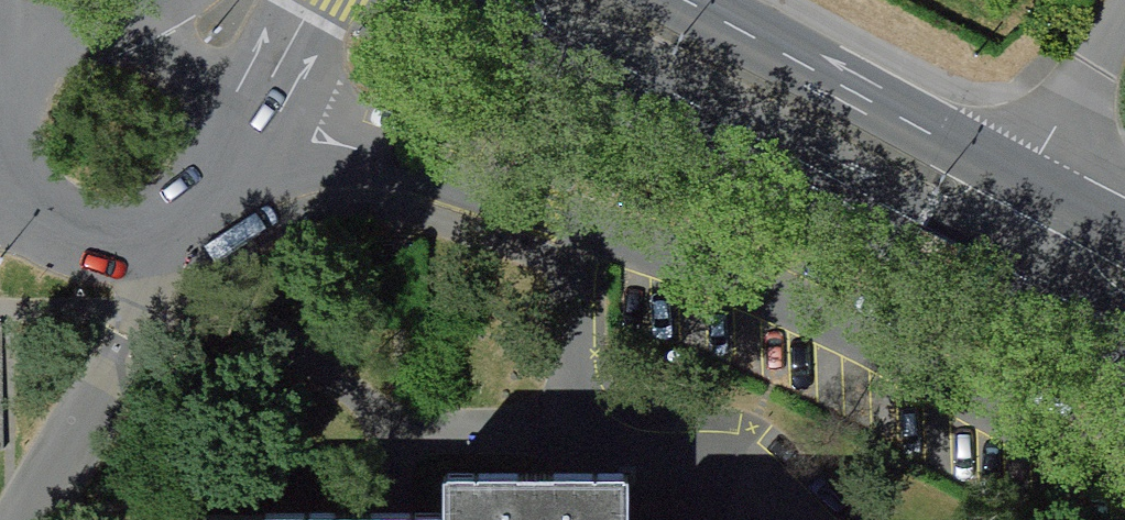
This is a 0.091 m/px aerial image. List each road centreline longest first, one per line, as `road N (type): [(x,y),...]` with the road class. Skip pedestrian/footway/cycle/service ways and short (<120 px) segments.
road 1 (secondary): [(480,0),(536,37),(1124,319)]
road 2 (residential): [(166,36),(103,25),(50,44),(8,98),(6,170),(28,211),(74,244),(119,252),(166,240),(210,203),(228,158),(227,111)]
road 3 (secondary): [(1124,243),(686,0)]
road 4 (residential): [(227,111),(273,79),(319,0)]

